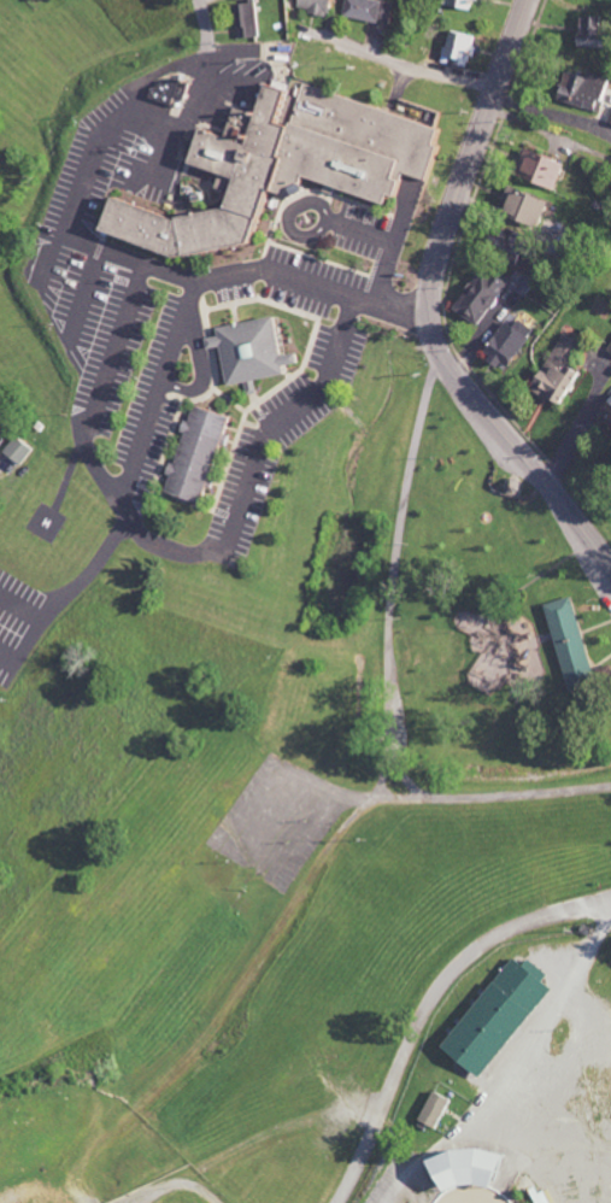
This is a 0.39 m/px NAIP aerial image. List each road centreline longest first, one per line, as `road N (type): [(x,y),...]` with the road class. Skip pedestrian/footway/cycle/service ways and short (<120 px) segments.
road 1 (residential): [(610,557),(469,385),(436,317),(446,242),(531,0)]
road 2 (residential): [(610,899),(511,928),(446,982),(339,1202)]
road 3 (residential): [(436,317),(270,268)]
road 4 (residential): [(501,88),(359,45)]

